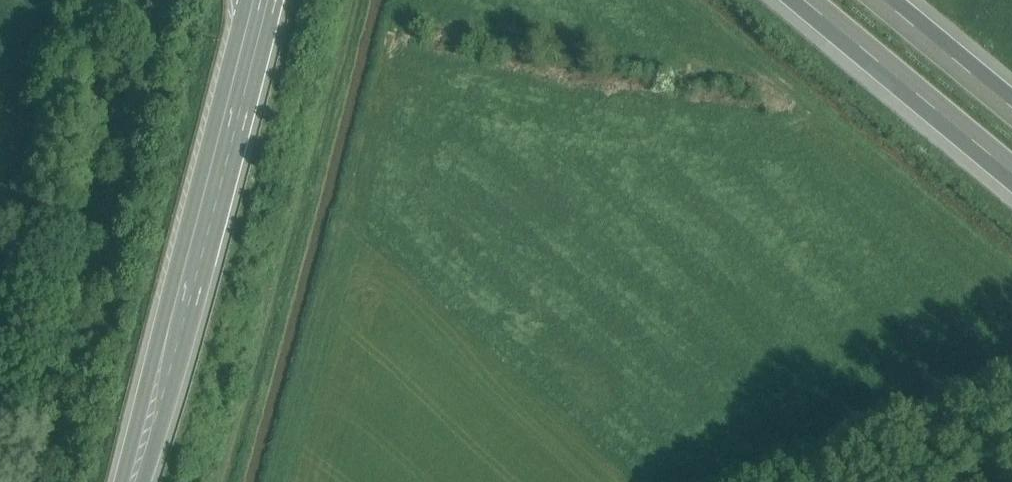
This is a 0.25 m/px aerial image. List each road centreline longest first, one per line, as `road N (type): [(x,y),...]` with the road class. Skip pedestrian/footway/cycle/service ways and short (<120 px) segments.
road 1 (track): [(229,481),(323,178),(367,0)]
road 2 (secondary): [(264,0),(134,481)]
road 3 (motorway): [(816,0),(1011,164)]
road 4 (motorway): [(1011,100),(890,0)]

